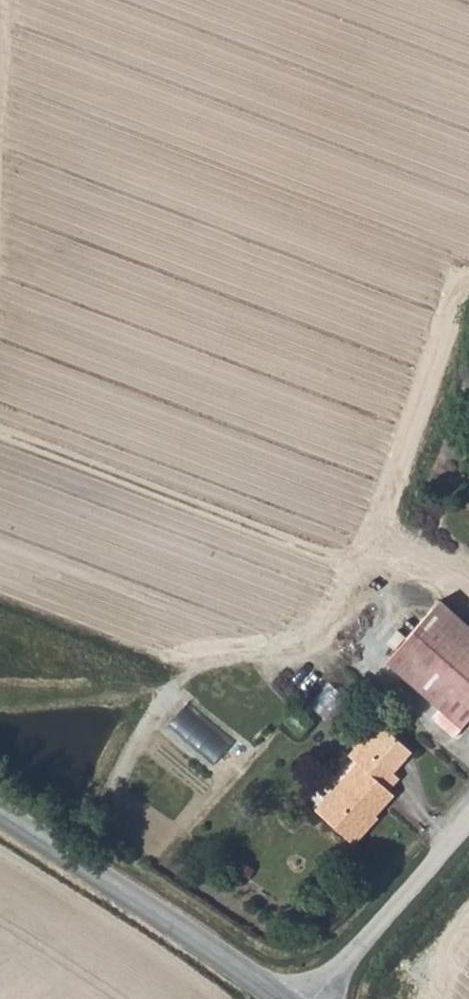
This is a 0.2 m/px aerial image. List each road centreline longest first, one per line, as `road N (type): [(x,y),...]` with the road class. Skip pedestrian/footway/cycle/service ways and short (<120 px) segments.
road 1 (tertiary): [(0,806),(298,998)]

